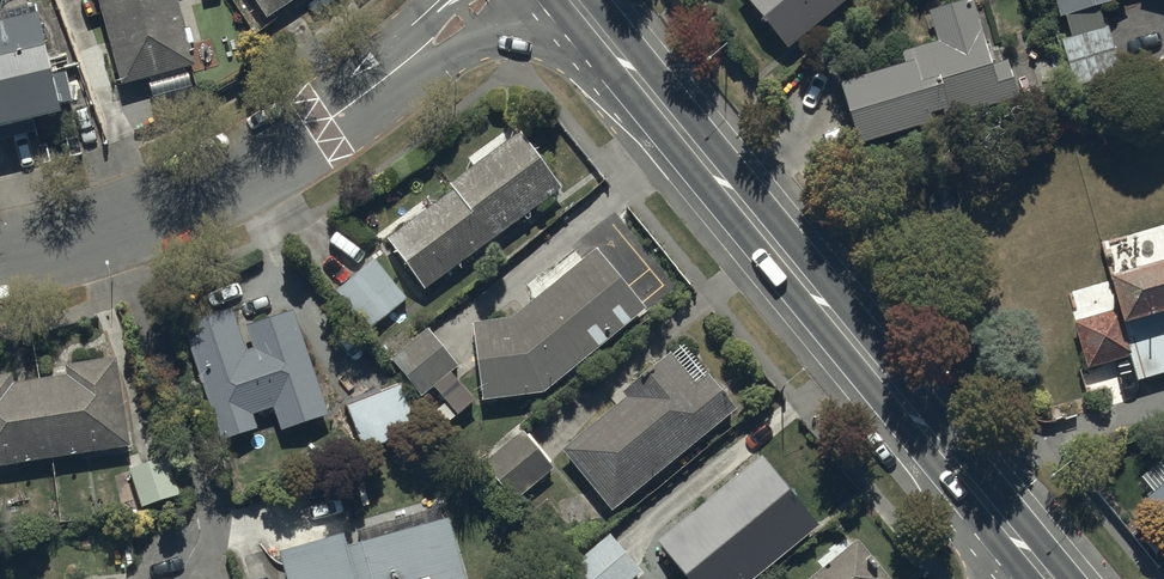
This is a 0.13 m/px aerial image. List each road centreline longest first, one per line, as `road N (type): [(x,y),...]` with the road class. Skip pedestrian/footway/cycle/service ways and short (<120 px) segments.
road 1 (secondary): [(573,0),(1048,578)]
road 2 (tertiary): [(0,251),(136,215),(264,160),(322,127),(486,0)]

